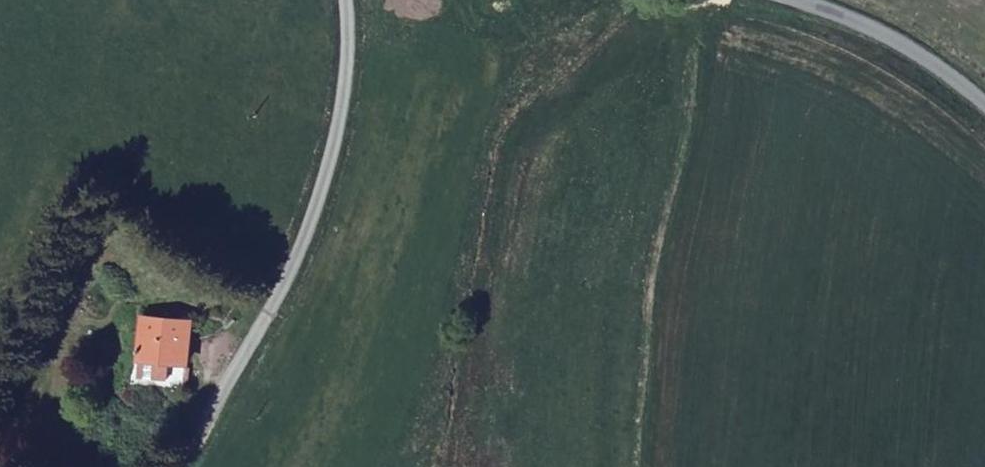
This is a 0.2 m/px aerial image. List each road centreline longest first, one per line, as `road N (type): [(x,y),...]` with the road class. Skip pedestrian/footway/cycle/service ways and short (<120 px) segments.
road 1 (residential): [(186,466),(308,256),(353,89),(353,0)]
road 2 (unclassified): [(791,0),(919,56),(984,108)]

